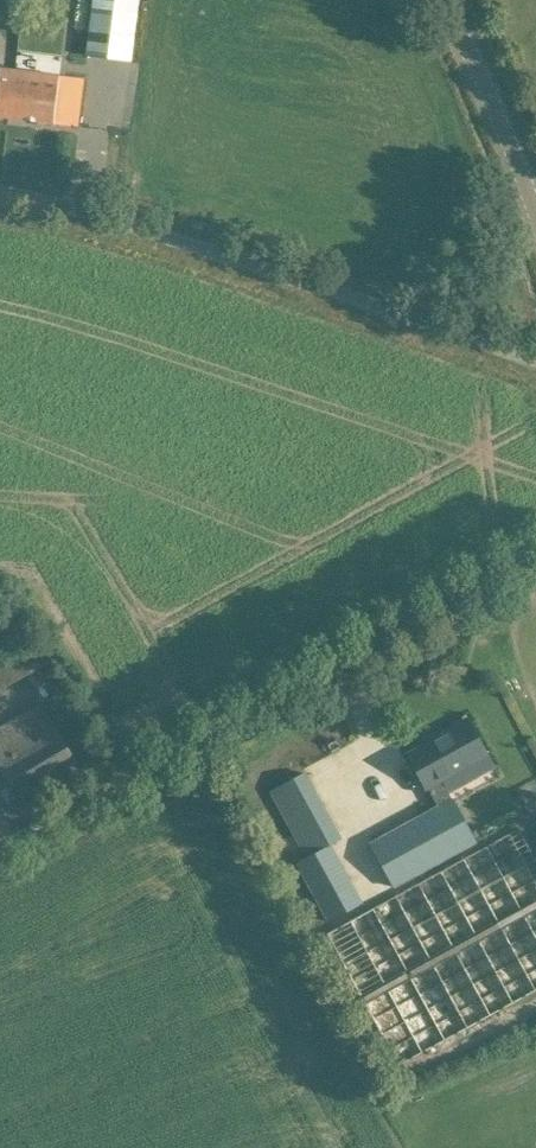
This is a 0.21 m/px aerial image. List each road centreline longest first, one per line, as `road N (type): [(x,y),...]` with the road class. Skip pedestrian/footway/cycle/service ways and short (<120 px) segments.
road 1 (unclassified): [(0,832),(535,538)]
road 2 (unclassified): [(535,357),(0,185)]
road 3 (unclassified): [(535,229),(438,0)]

